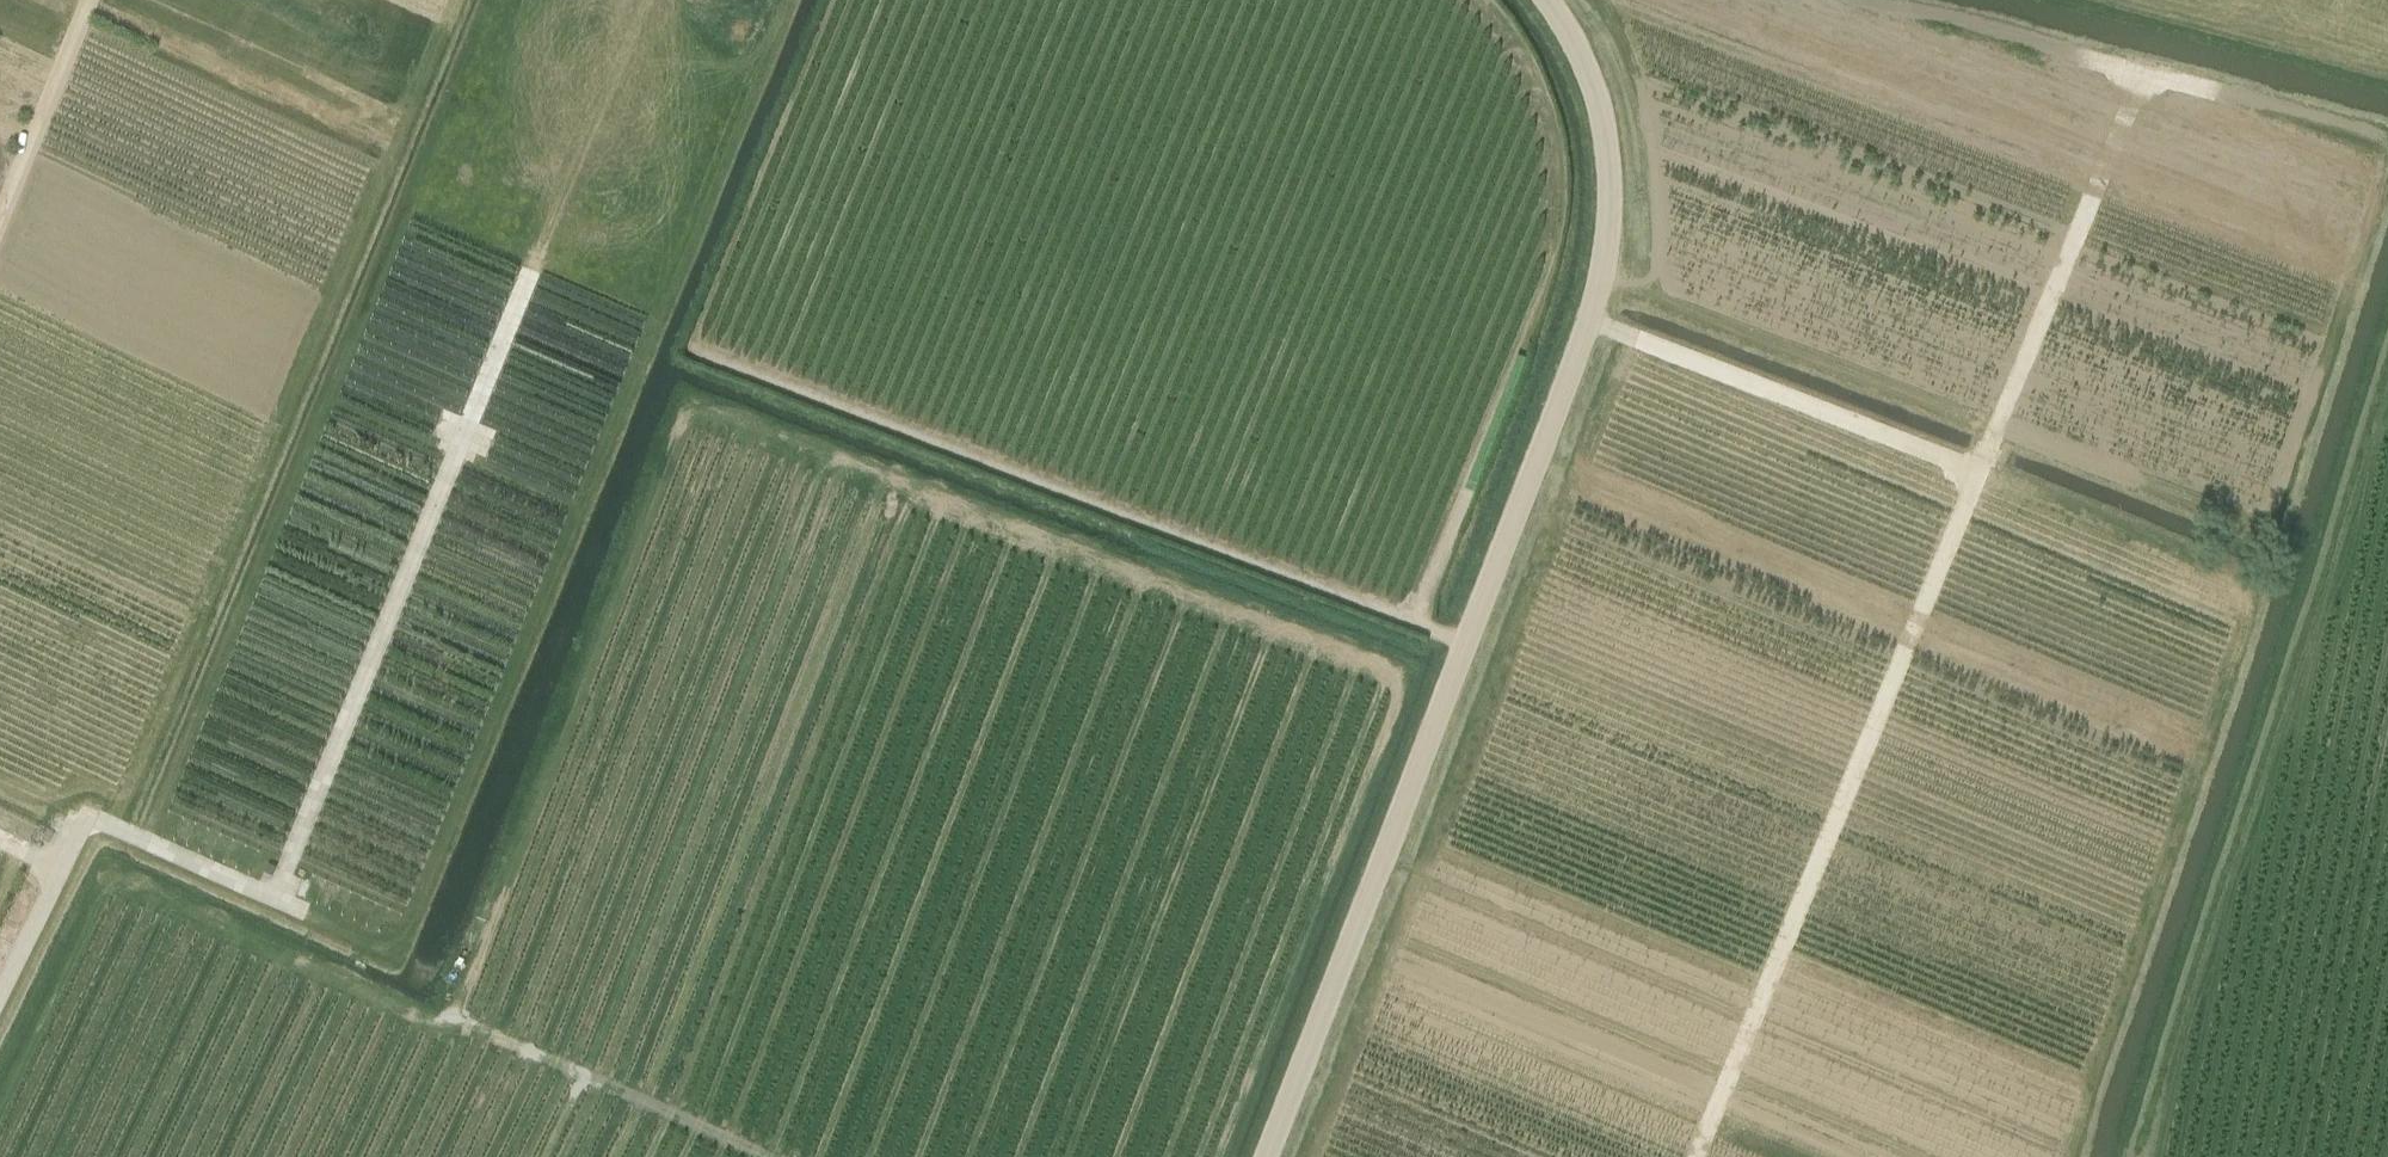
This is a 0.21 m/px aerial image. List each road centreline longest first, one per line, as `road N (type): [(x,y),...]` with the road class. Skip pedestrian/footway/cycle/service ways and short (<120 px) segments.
road 1 (unclassified): [(1252,1156),(1587,328),(1604,267),(1604,135),(1583,60),(1545,0)]
road 2 (track): [(107,824),(456,0)]

